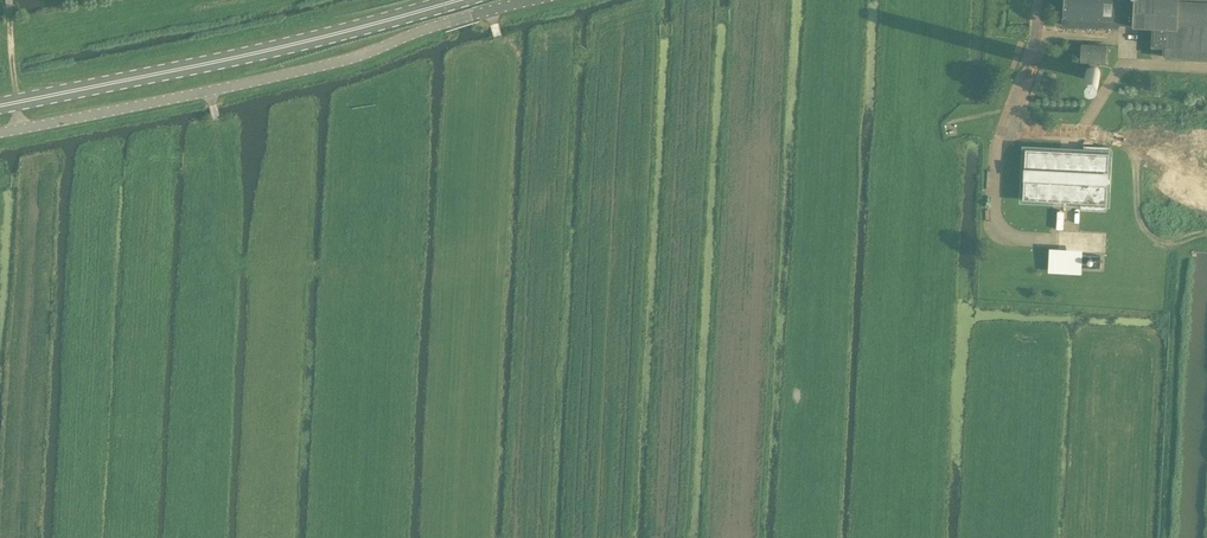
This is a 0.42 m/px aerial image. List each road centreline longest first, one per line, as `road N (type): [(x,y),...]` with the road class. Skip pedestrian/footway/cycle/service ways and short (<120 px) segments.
road 1 (unclassified): [(533,0),(356,53),(0,131)]
road 2 (primary): [(0,105),(447,0)]
road 3 (track): [(1080,134),(1128,143),(1139,158),(1144,229),(1163,241),(1206,236)]
road 4 (track): [(10,0),(20,129)]

